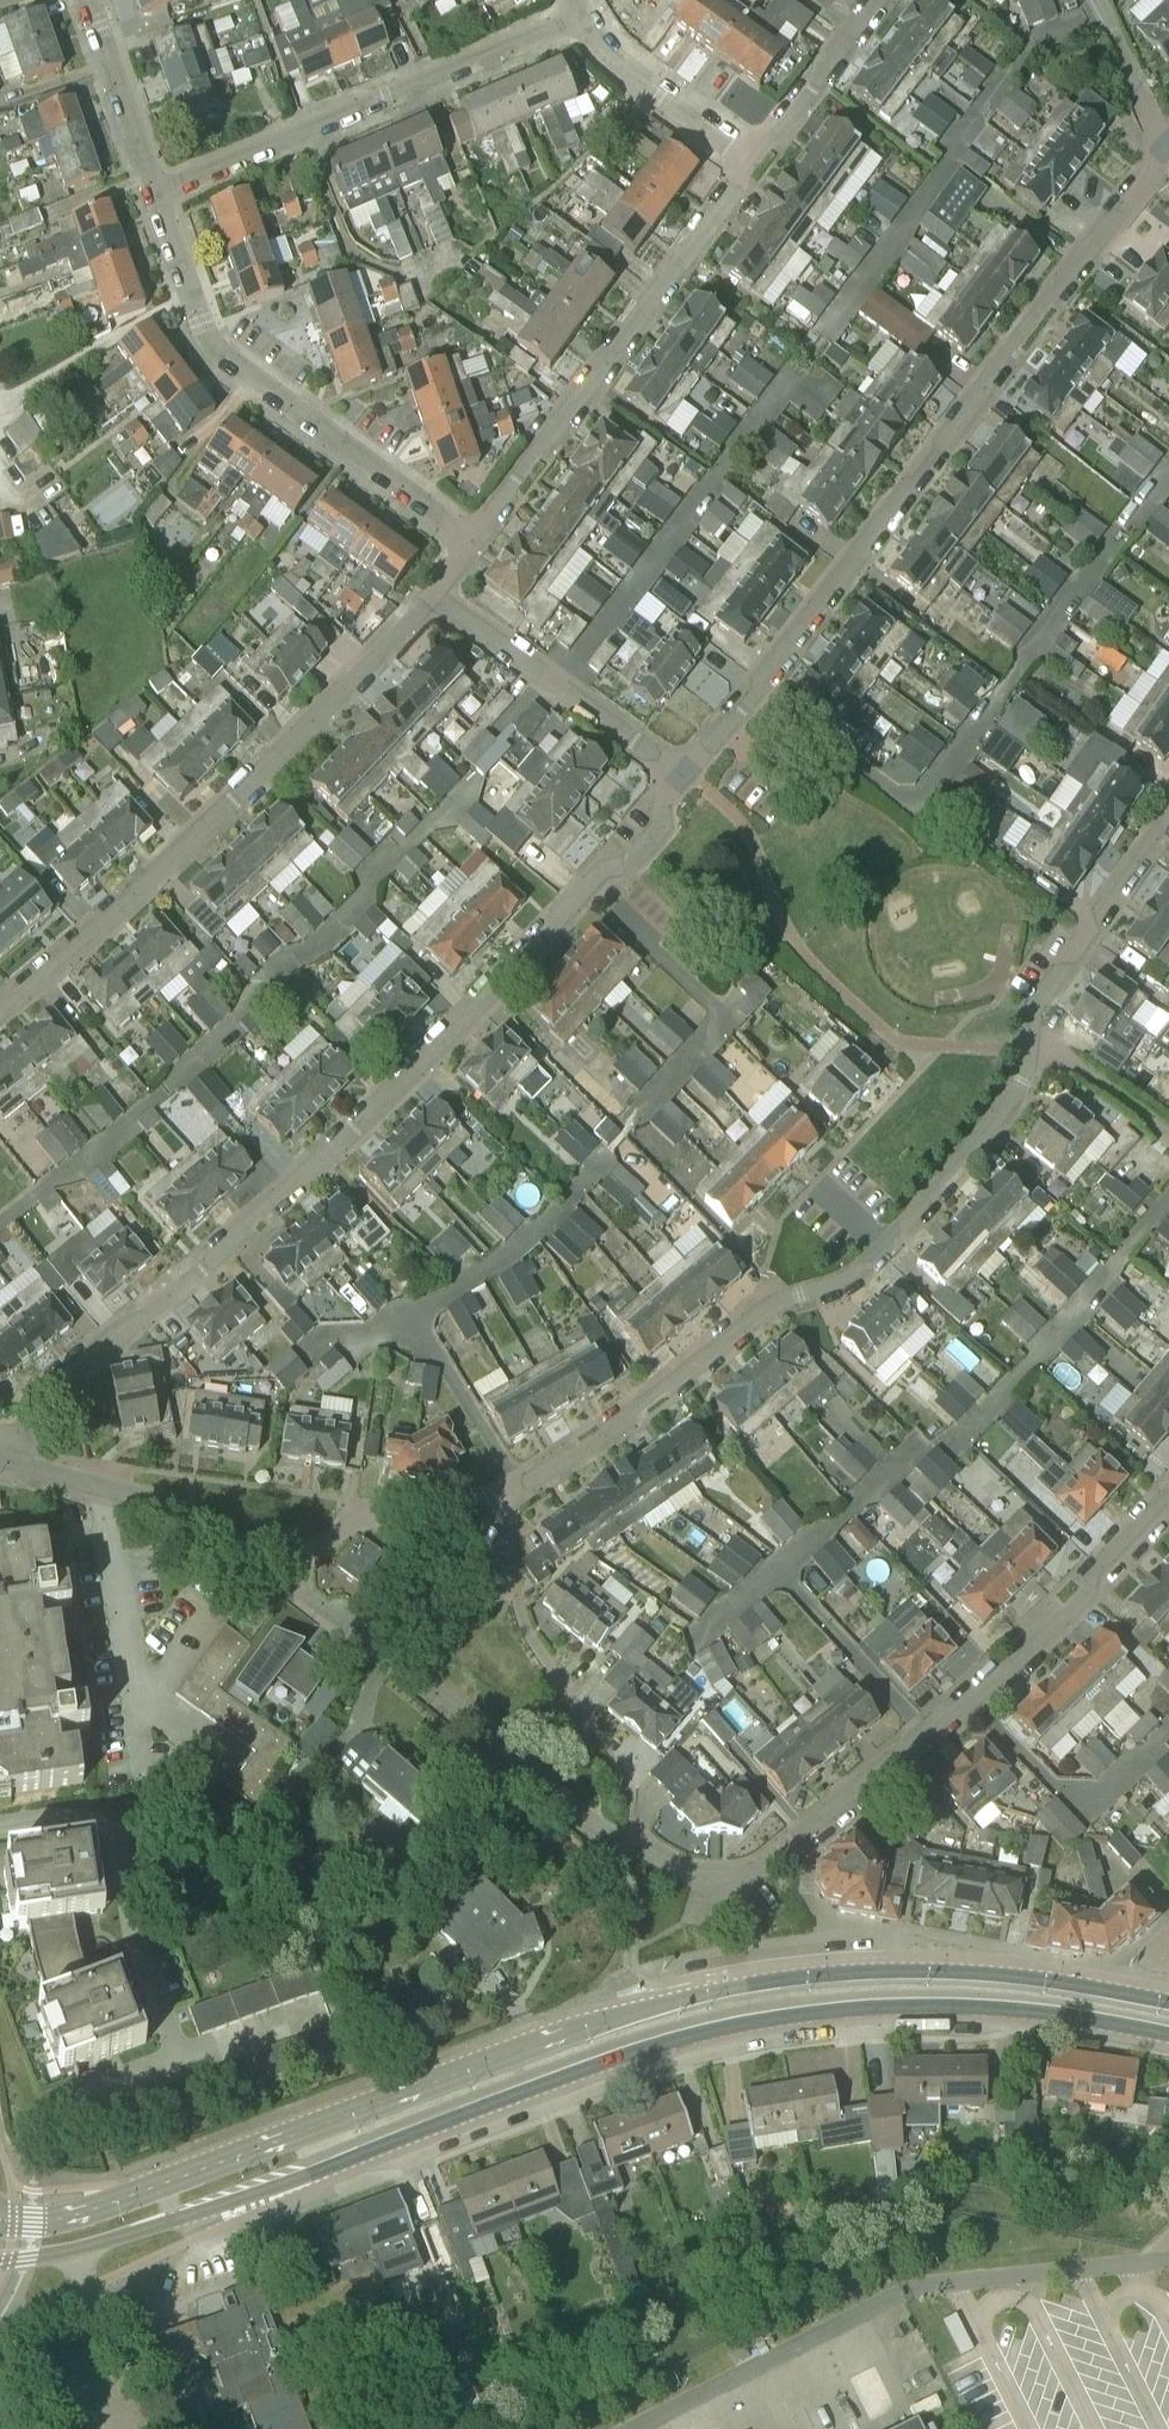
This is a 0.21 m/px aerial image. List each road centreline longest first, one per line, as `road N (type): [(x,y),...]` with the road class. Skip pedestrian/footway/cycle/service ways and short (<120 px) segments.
road 1 (secondary): [(0,2261),(98,2245),(298,2179),(625,2054),(749,2022),(886,2006),(993,2006),(1168,2034)]
road 2 (secondary): [(1168,2001),(946,1971),(755,1983),(567,2034),(75,2215),(0,2217)]
road 3 (residential): [(687,773),(662,806),(665,829),(630,865),(598,882),(141,1320),(43,1393),(14,1458)]
road 4 (residential): [(687,773),(761,690),(1166,149)]
road 5 (residential): [(511,1490),(625,1419),(776,1307),(836,1286),(948,1180),(1024,1088),(1036,1029)]
road 6 (residential): [(778,1852),(748,1878),(720,1882),(698,1879),(622,1839),(555,1792),(540,1767),(396,1647),(304,1592),(294,1549)]
road 7 (residential): [(0,1009),(151,880),(433,594)]
road 8 (residential): [(778,1852),(969,1688),(1168,1497)]
road 9 (residential): [(473,540),(220,352),(155,194)]
road 10 (residential): [(753,158),(473,540)]
road 11 (residential): [(155,194),(578,16)]
road 12 (residential): [(433,594),(687,773)]
road 13 (residential): [(143,1780),(113,1586),(83,1479)]
road 14 (residential): [(511,1490),(504,1536),(513,1588),(530,1636),(593,1728)]
road 15 (residential): [(1036,1029),(1080,944),(1168,817)]
road 16 (residential): [(294,1549),(316,1551),(361,1517),(511,1490)]
road 17 (residential): [(294,1549),(229,1540),(158,1498),(83,1479)]
road 18 (residential): [(753,158),(578,16)]
road 19 (residential): [(155,194),(86,0)]
road 20 (residential): [(880,0),(753,158)]
road 21 (residential): [(1168,1133),(1036,1029)]
road 22 (residential): [(1166,149),(1099,0)]

